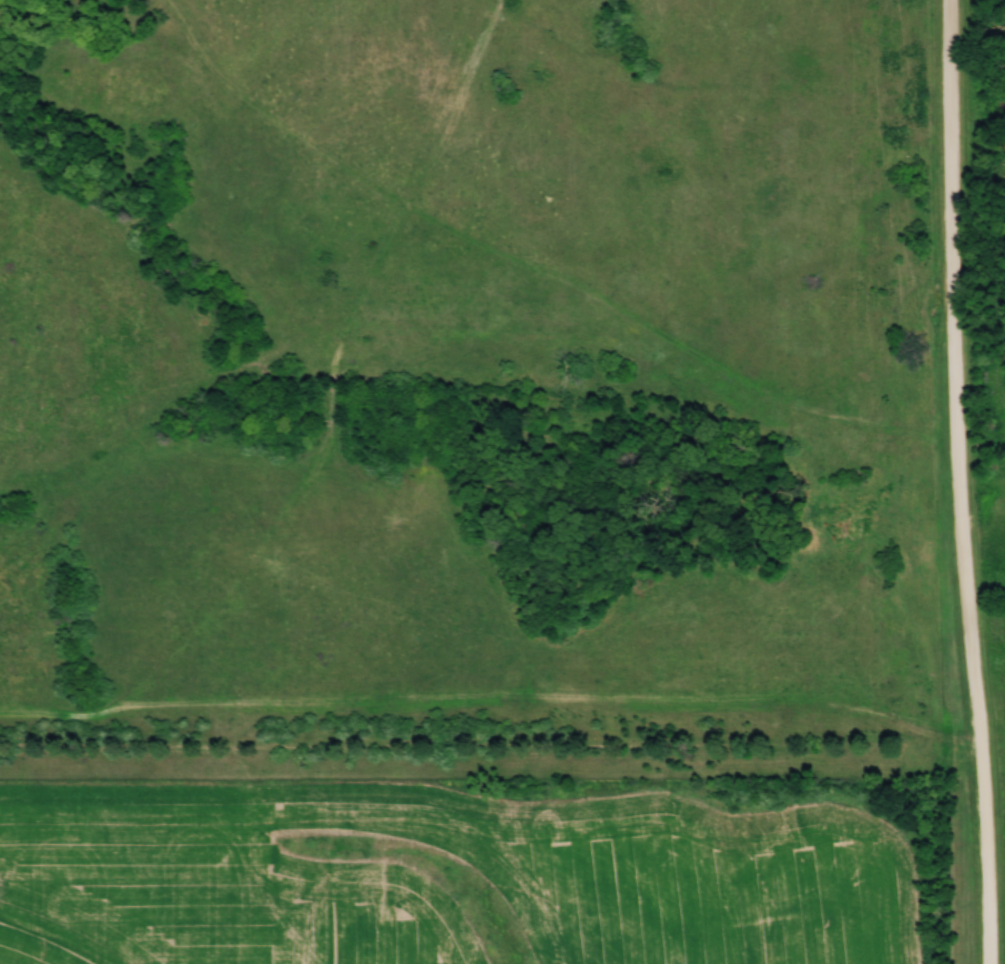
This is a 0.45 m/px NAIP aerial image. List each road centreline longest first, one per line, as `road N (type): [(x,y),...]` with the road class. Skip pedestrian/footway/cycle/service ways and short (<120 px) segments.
road 1 (residential): [(987,796),(957,549),(959,0)]
road 2 (residential): [(989,963),(987,796)]

